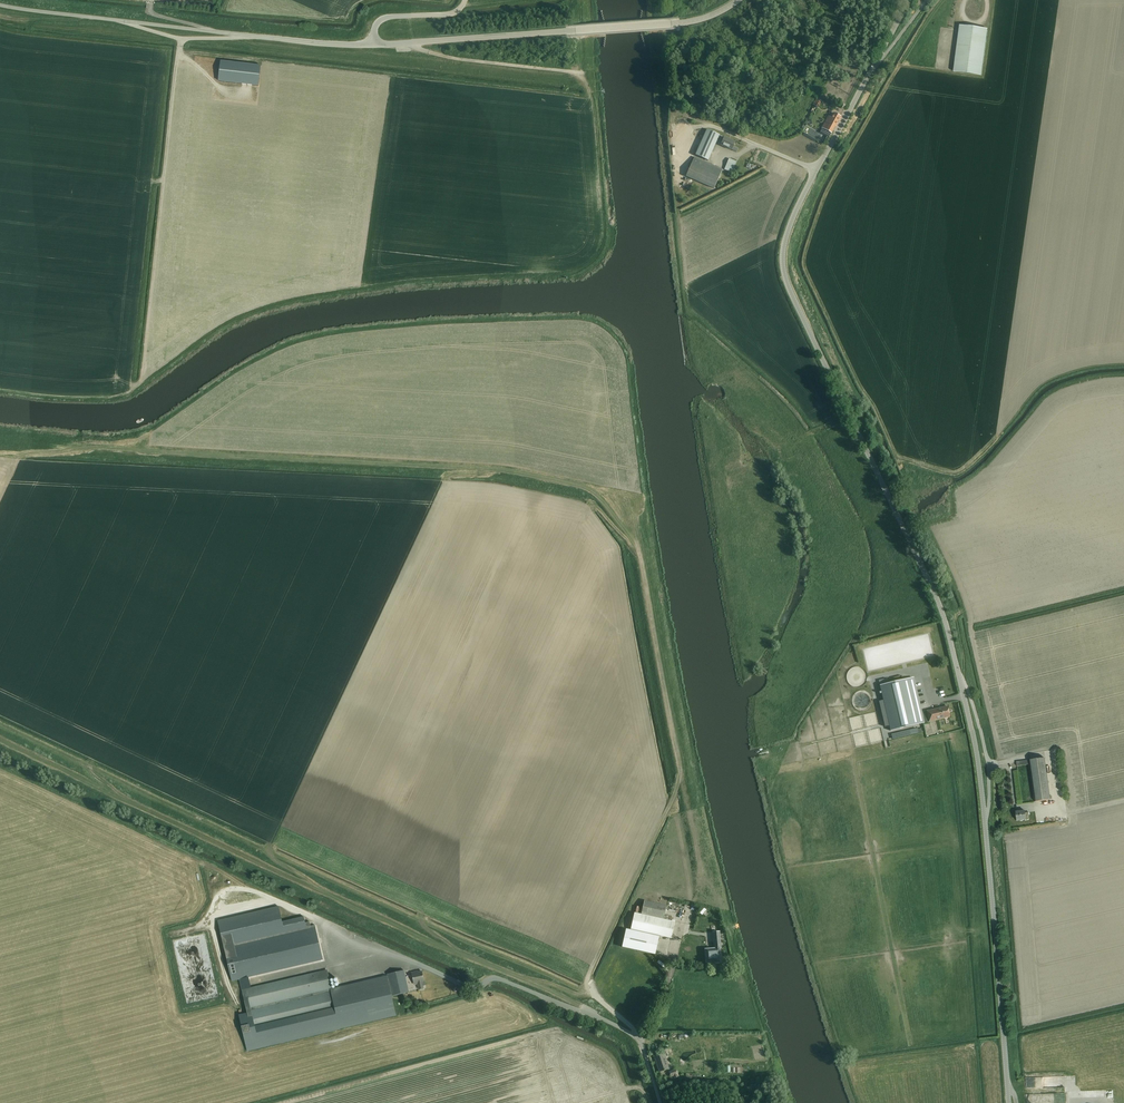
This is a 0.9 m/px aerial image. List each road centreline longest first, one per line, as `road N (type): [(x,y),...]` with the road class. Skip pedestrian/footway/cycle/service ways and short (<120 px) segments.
road 1 (unclassified): [(1008,1102),(979,766),(945,622),(785,277),(786,236),(816,170)]
road 2 (track): [(593,1016),(0,739)]
road 3 (track): [(590,492),(640,559),(680,763),(676,792),(589,977),(637,1037)]
road 4 (unclassified): [(373,44),(0,4)]
road 5 (unclassified): [(373,44),(686,22),(739,0)]
road 6 (unclassified): [(660,1102),(637,1037),(506,982),(485,982)]
road 7 (track): [(576,74),(434,55),(407,44)]
road 8 (unclassified): [(816,170),(876,63)]

